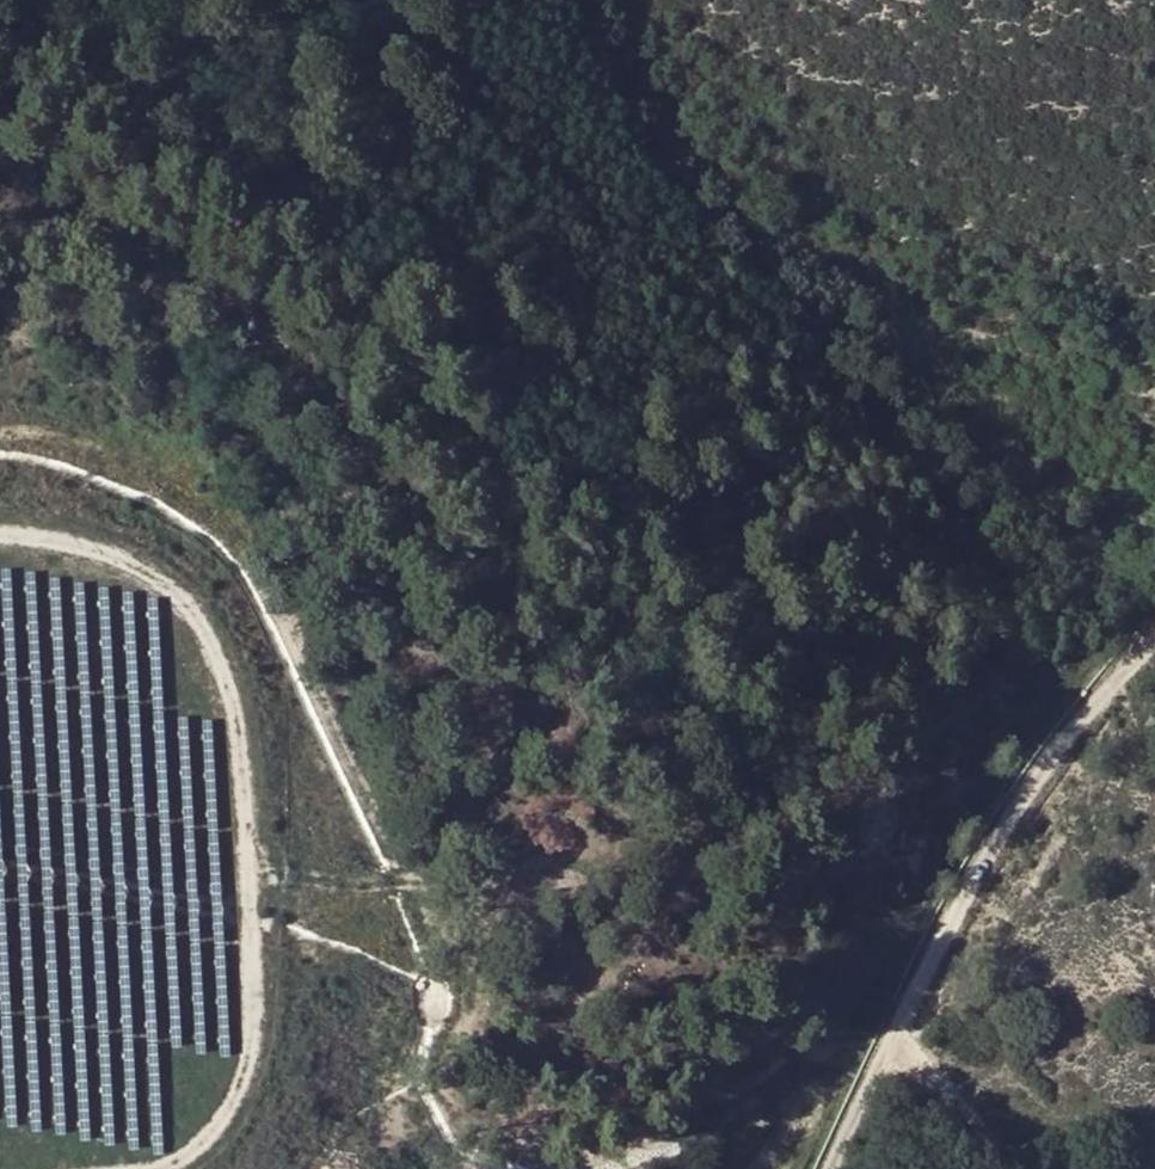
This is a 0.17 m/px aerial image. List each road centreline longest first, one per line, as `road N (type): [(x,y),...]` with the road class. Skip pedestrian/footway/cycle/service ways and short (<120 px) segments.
road 1 (unclassified): [(832,1168),(928,957),(1085,712),(1154,645)]

